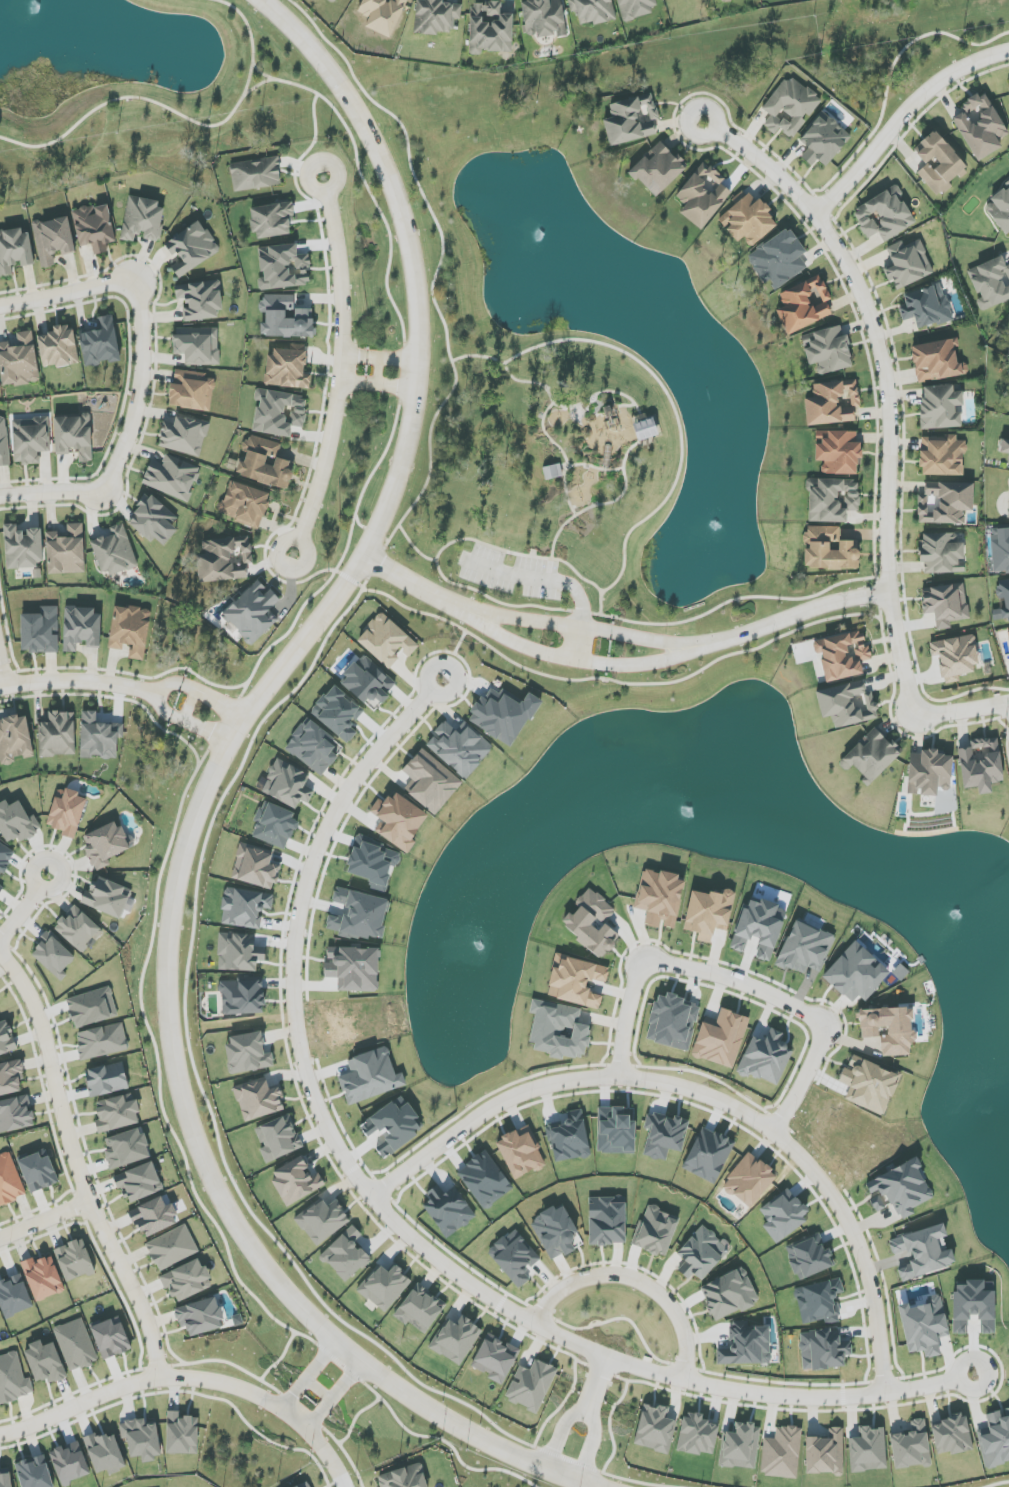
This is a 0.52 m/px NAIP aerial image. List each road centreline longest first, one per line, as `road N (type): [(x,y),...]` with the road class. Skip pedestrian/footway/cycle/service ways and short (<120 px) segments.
road 1 (tertiary): [(263,0),(327,66),(391,175),(412,253),(420,361),(410,444),(354,579),(248,713),(212,774),(189,842),(169,988),(186,1117),(258,1260),(334,1341),(447,1421),(596,1486)]
road 2 (residential): [(1008,704),(931,712),(904,682),(891,597),(888,396),(862,295),(825,228),(785,183),(701,121)]
road 3 (residential): [(0,957),(34,1007),(71,1155),(144,1316),(158,1380)]
road 4 (residential): [(0,1436),(131,1383),(188,1378),(266,1398),(324,1448),(344,1486)]
road 5 (residential): [(292,553),(332,438),(340,380),(342,288),(323,181)]
road 6 (residential): [(812,214),(918,99),(952,71),(1008,51)]
road 7 (residential): [(474,615),(527,647),(608,664),(647,665),(692,648)]
road 8 (residential): [(692,648),(474,615)]
road 9 (residential): [(126,288),(142,305),(143,379),(104,488)]
road 10 (residential): [(692,648),(805,612),(891,597)]
road 11 (residential): [(154,692),(68,681),(0,687)]
road 12 (residential): [(0,306),(126,288)]
road 13 (residential): [(364,555),(474,615)]

